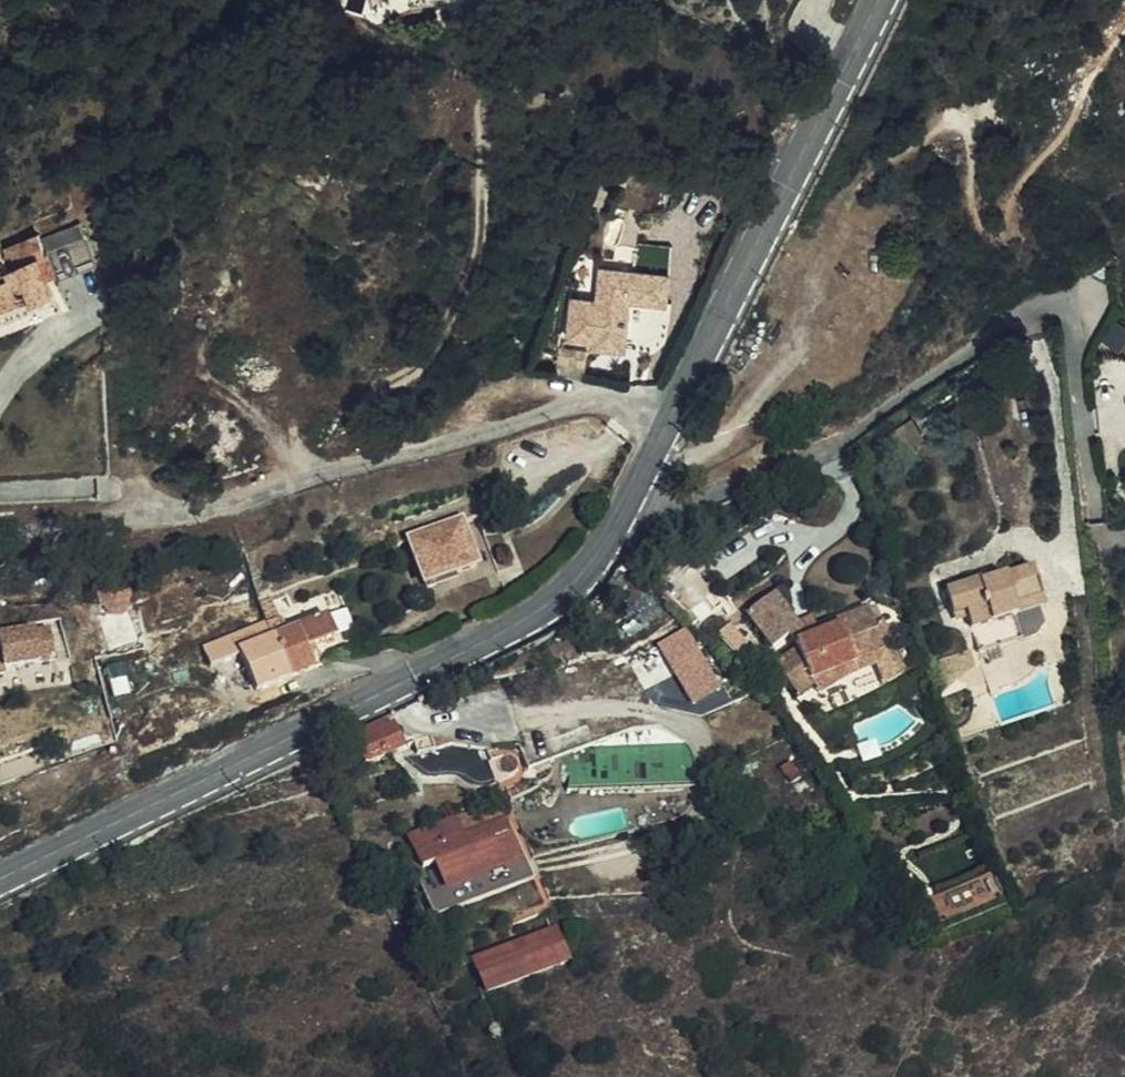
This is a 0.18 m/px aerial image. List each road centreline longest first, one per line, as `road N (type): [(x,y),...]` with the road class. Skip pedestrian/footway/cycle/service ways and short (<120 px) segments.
road 1 (secondary): [(0,878),(475,648),(583,579),(631,504),(879,0)]
road 2 (track): [(652,461),(682,463),(722,438),(789,360),(846,211),(876,169),(954,122),(971,125),(971,204),(978,225),(1000,237),(1017,192),(1124,40)]
road 3 (track): [(382,457),(365,416),(378,392),(433,358),(471,289),(486,171),(482,71)]
road 4 (track): [(158,515),(0,540)]

